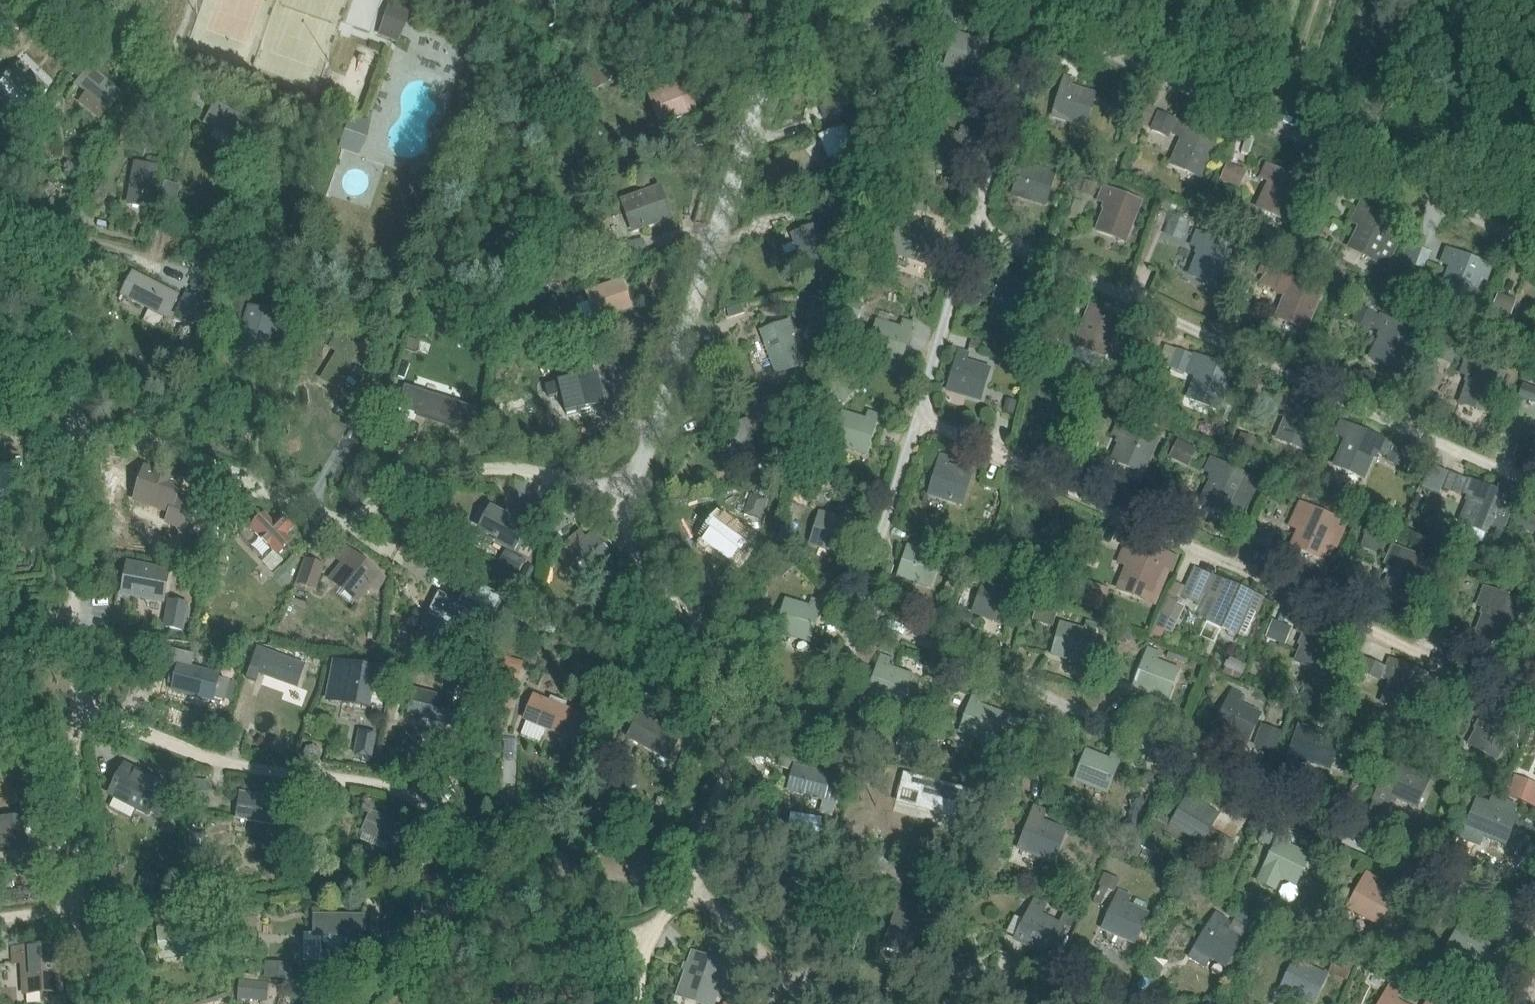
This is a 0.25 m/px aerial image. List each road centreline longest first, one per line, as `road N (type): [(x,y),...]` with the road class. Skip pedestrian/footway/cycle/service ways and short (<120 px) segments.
road 1 (residential): [(909,405),(1534,700)]
road 2 (residential): [(963,223),(1534,484)]
road 3 (residential): [(72,433),(156,430),(348,519),(408,472),(481,465),(629,487)]
road 4 (residential): [(1534,247),(1023,17)]
road 5 (residential): [(1062,702),(1534,930)]
road 6 (residential): [(629,487),(696,301),(785,0)]
road 7 (residential): [(75,720),(94,711),(244,755),(380,765),(424,800),(453,877)]
road 8 (residential): [(75,720),(72,433)]
road 9 (residential): [(747,708),(741,672),(725,645),(633,547),(629,487)]
road 10 (residential): [(850,601),(1062,702)]
road 11 (residential): [(1023,17),(963,223)]
road 12 (residential): [(909,405),(850,601)]
road 13 (residential): [(72,433),(59,308),(34,243)]
road 14 (residential): [(963,223),(909,405)]
road 15 (residential): [(77,903),(75,720)]
road 16 (residential): [(684,876),(741,757),(747,708)]
road 17 (residential): [(850,601),(822,694),(799,708),(747,708)]
road 18 (residential): [(196,0),(177,59),(282,94)]
road 19 (residential): [(774,973),(804,944),(836,870),(870,834)]
road 20 (residential): [(684,876),(529,883)]
road 21 (residential): [(510,897),(647,938)]
road 22 (residential): [(774,973),(684,876)]
road 23 (residential): [(159,263),(75,241),(34,243)]

